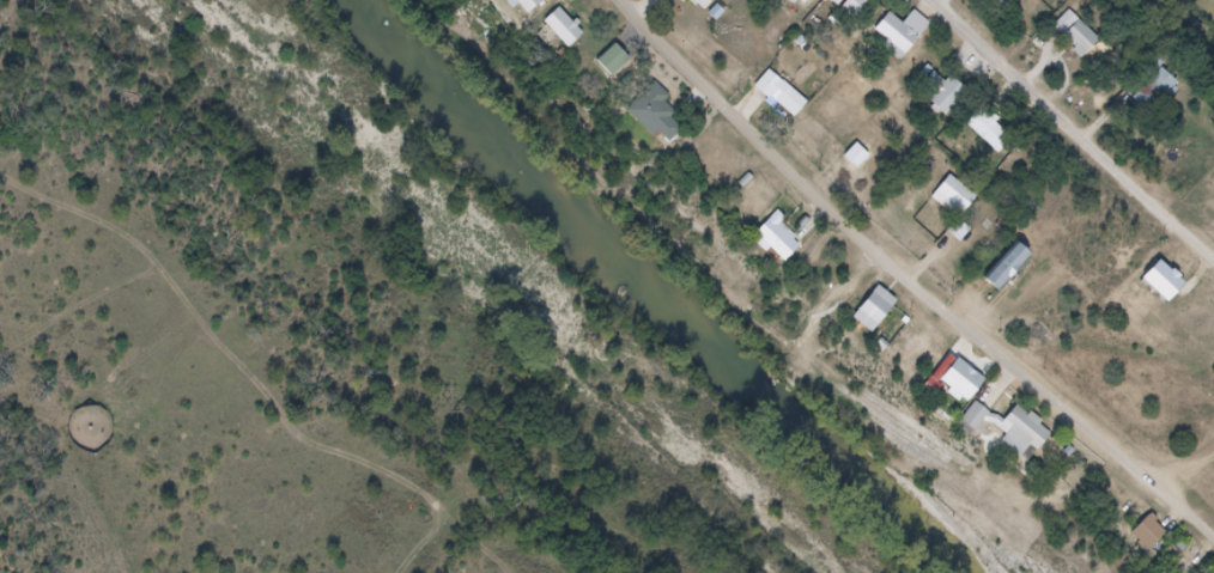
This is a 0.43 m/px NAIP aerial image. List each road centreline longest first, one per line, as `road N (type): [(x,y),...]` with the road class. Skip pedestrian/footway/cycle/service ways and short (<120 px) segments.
road 1 (residential): [(1213,547),(931,321),(612,0)]
road 2 (residential): [(933,0),(1213,259)]

